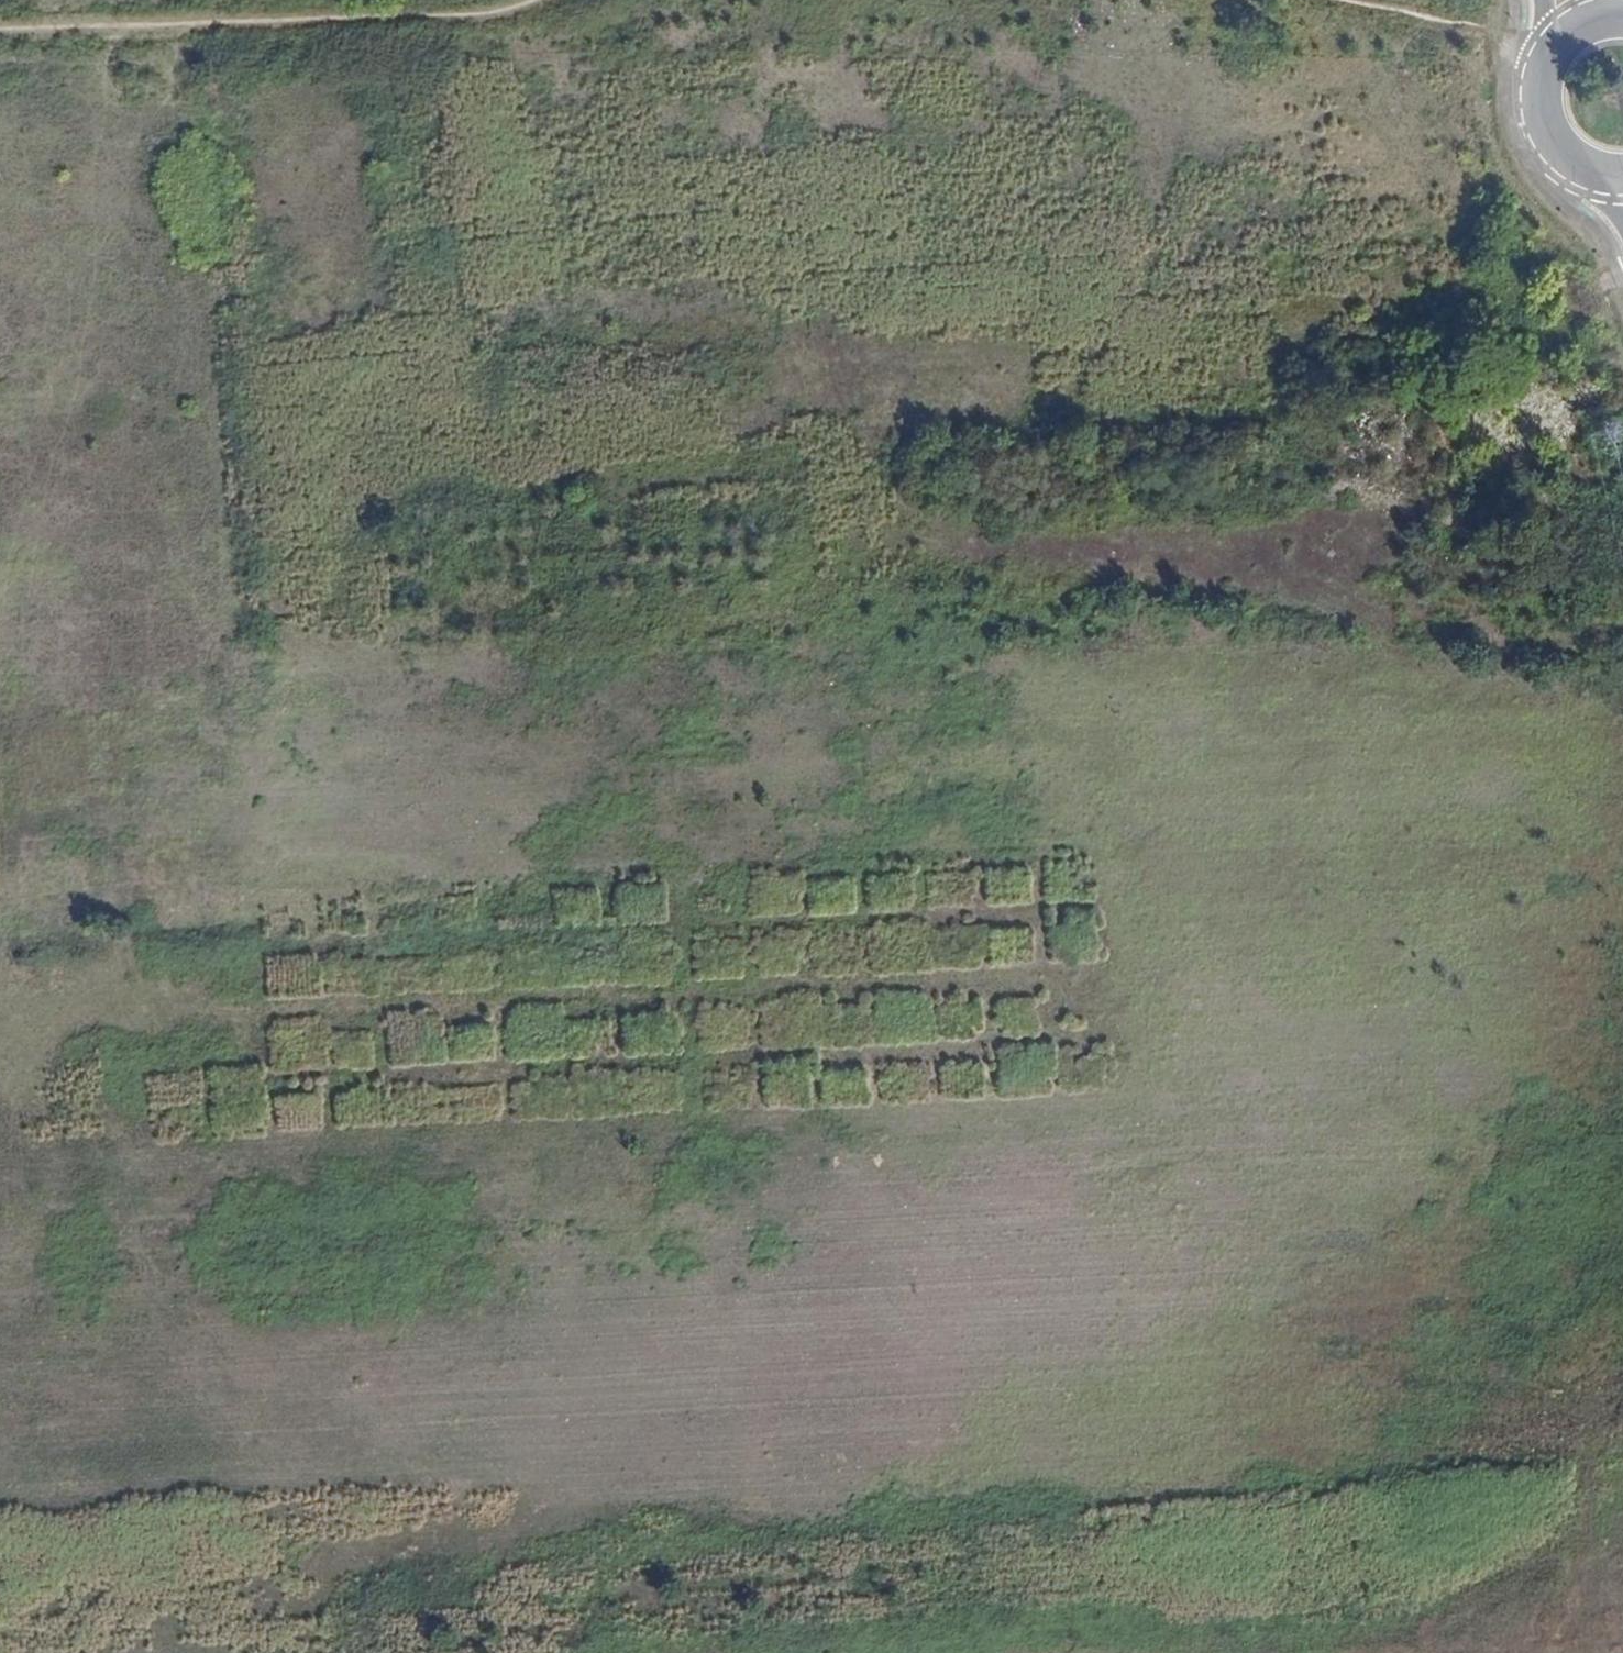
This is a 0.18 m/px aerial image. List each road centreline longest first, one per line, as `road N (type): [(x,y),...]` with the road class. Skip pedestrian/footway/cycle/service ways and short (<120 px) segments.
road 1 (track): [(528,0),(482,13),(0,25)]
road 2 (secondary): [(1543,53),(1532,89),(1538,126),(1559,158),(1592,178)]
road 3 (track): [(1323,0),(1457,45)]

